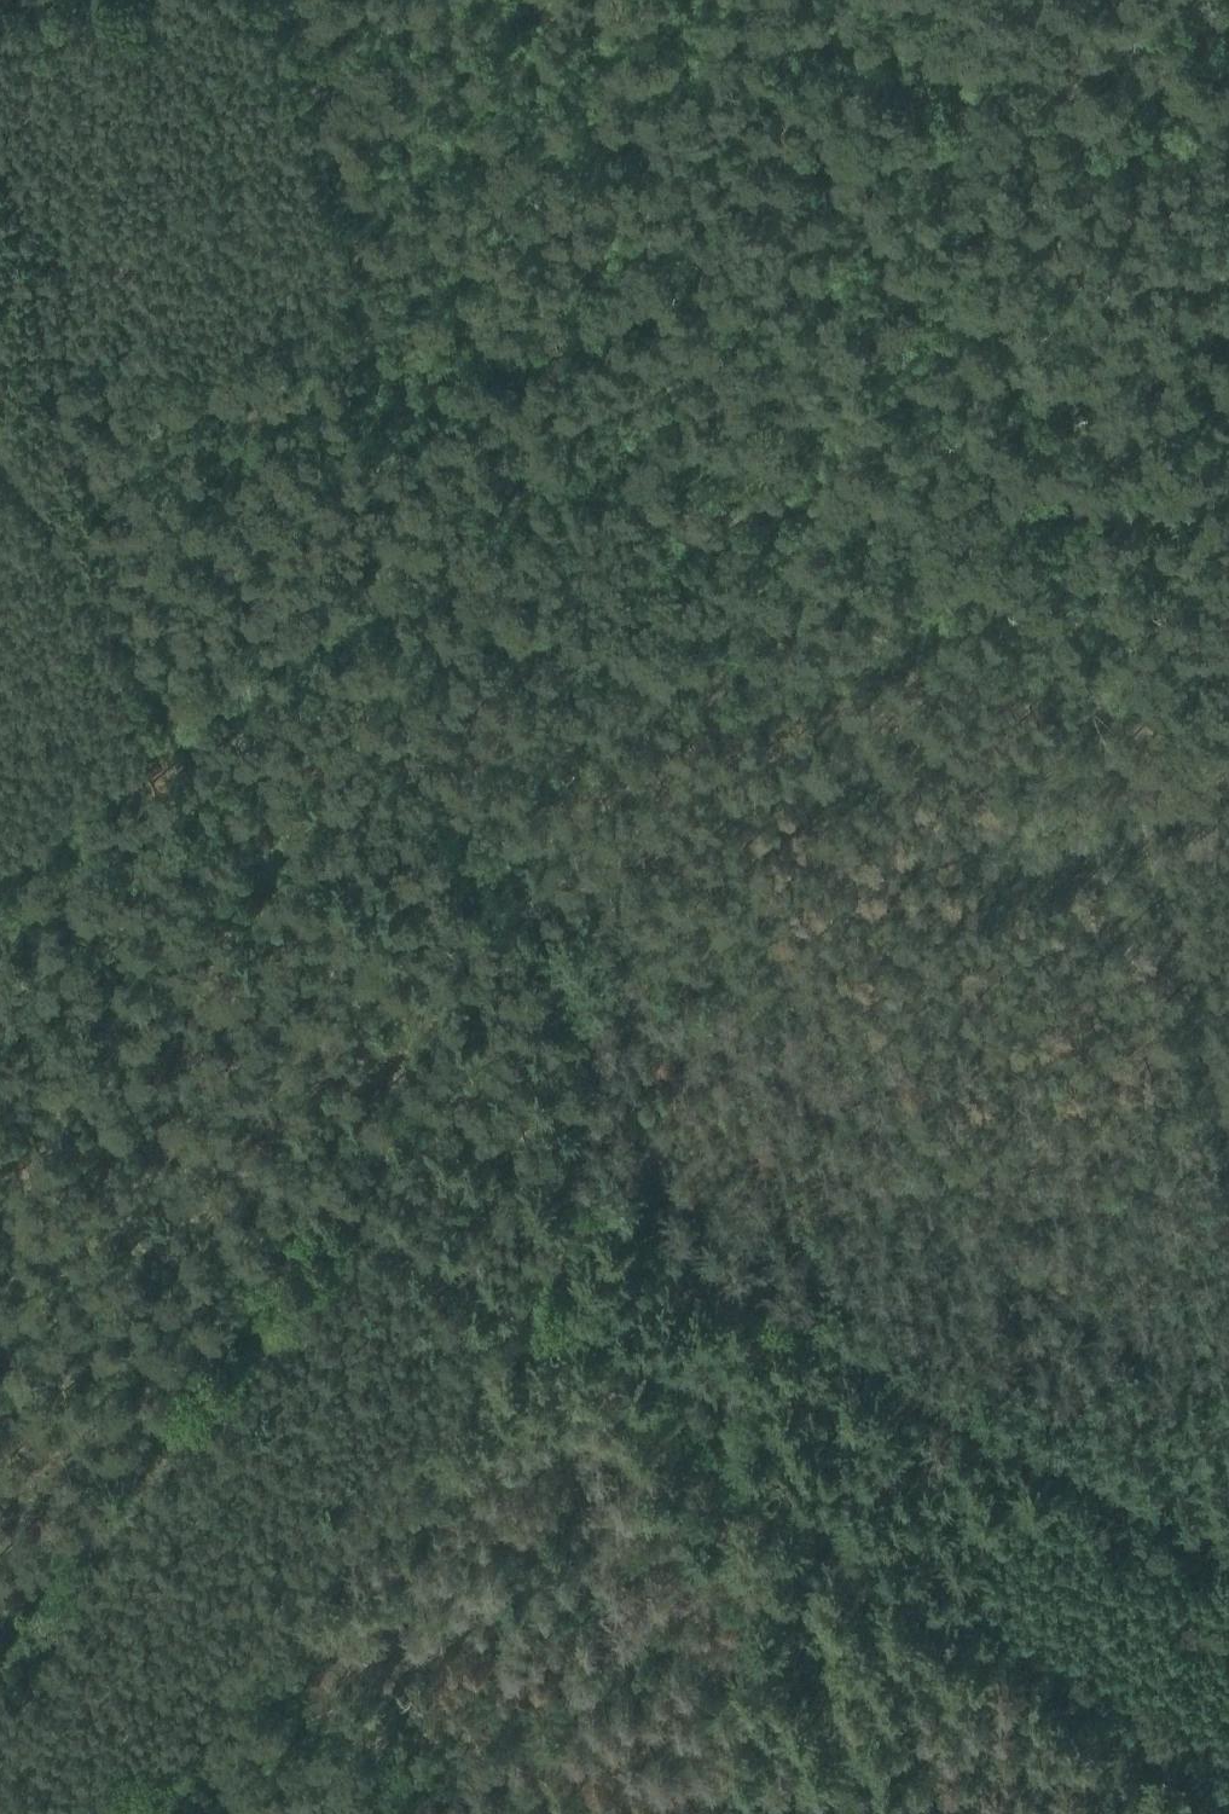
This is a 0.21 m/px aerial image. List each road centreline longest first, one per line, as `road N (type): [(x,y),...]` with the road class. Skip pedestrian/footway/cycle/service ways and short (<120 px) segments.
road 1 (track): [(1228,1536),(583,1188),(405,1073),(234,822),(183,728),(0,452)]
road 2 (track): [(583,1188),(537,1285),(498,1342),(135,1813)]

